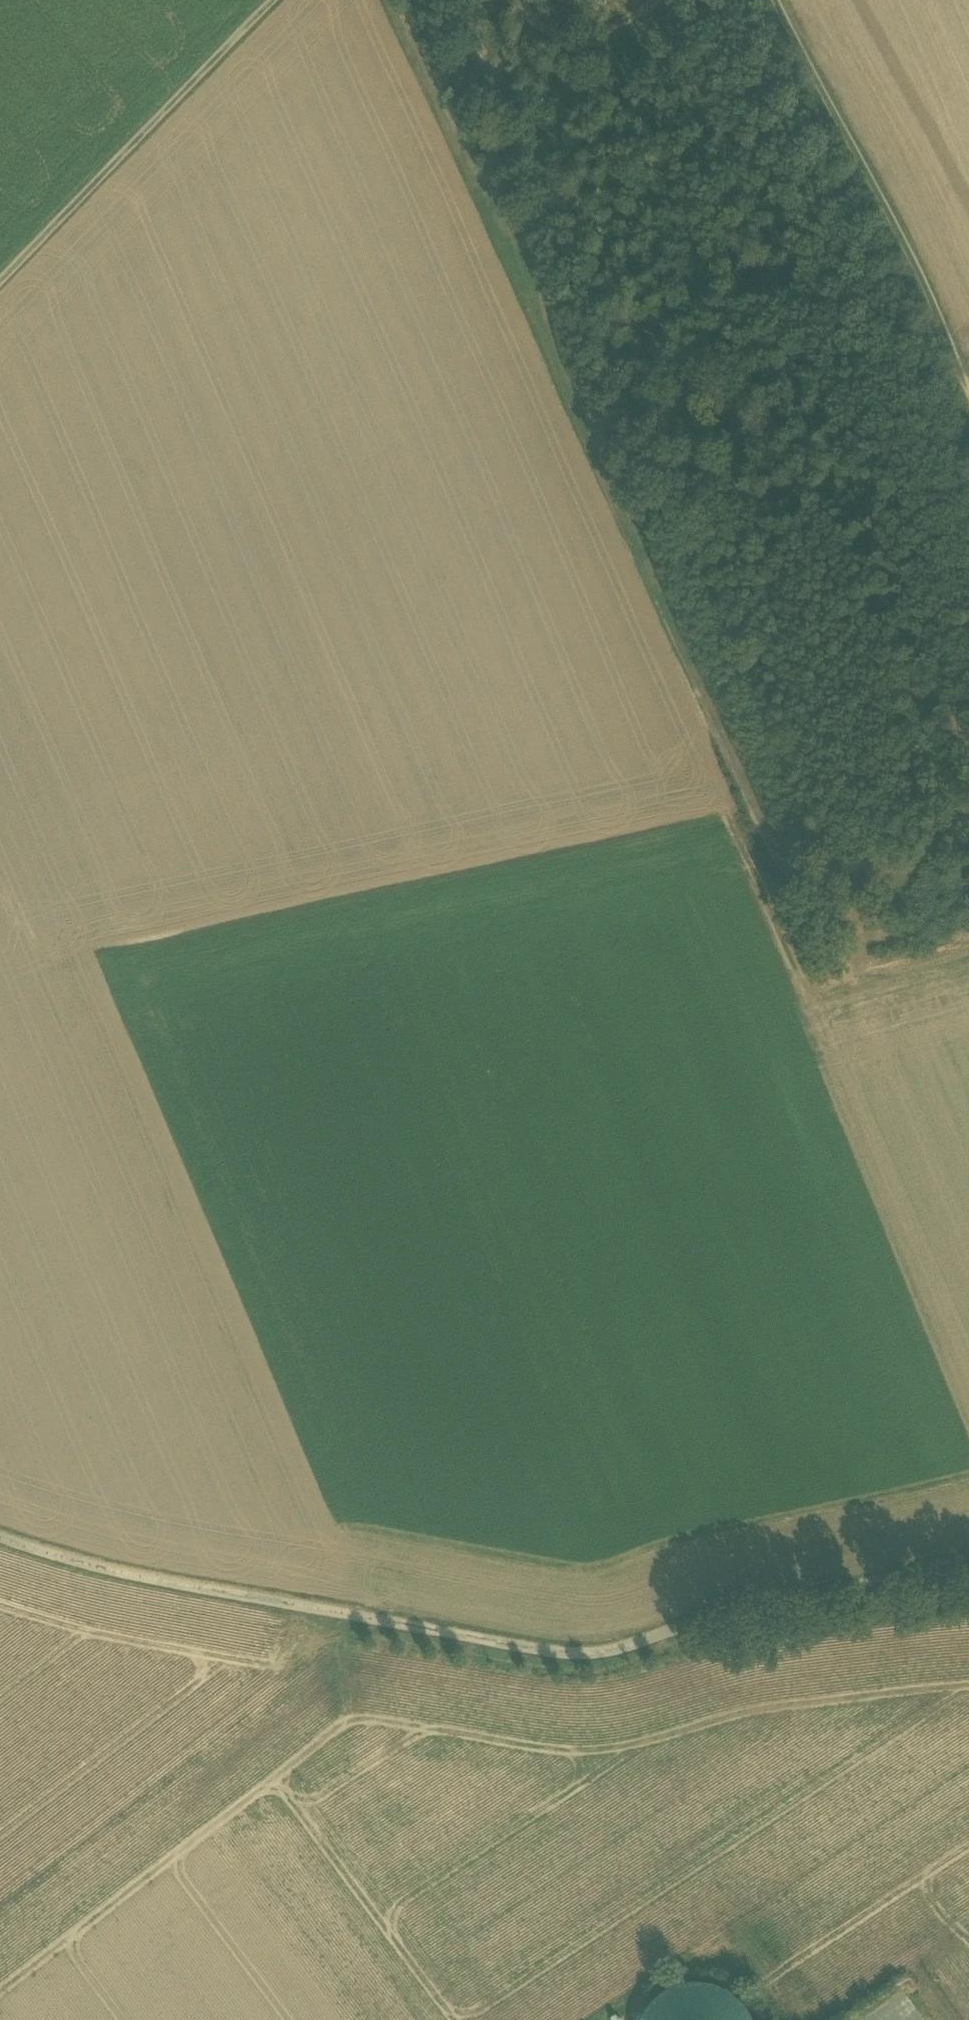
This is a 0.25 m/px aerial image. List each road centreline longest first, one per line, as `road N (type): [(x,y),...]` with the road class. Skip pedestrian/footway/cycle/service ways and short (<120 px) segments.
road 1 (track): [(968,1562),(576,1651),(395,1637),(188,1602),(0,1548)]
road 2 (track): [(650,0),(720,165),(762,303),(968,772)]
road 3 (track): [(968,374),(938,297),(783,0)]
road 4 (track): [(0,287),(280,0)]
road 5 (track): [(648,0),(576,40),(521,18),(513,0)]

